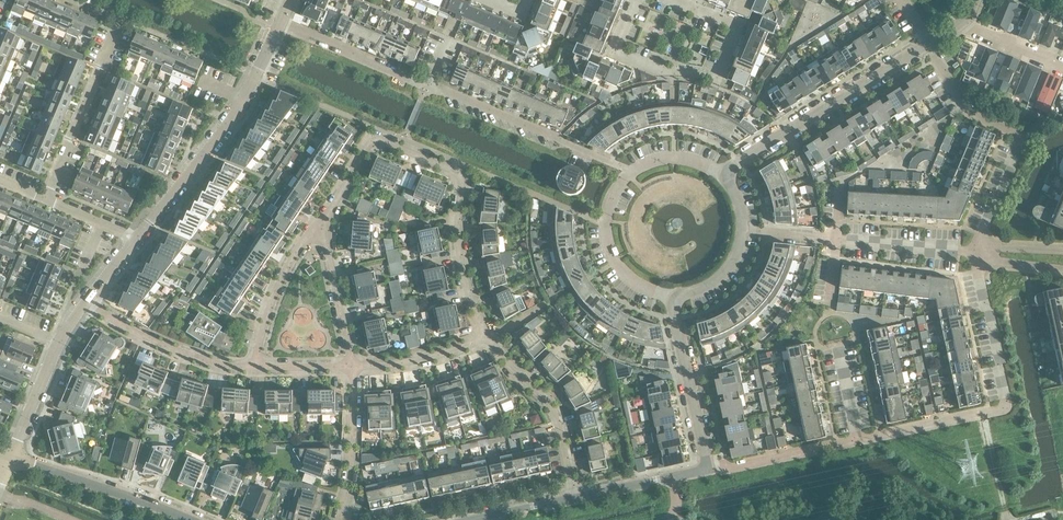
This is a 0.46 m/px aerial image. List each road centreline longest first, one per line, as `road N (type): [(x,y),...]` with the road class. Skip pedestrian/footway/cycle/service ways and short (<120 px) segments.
road 1 (residential): [(859,441),(1007,409),(978,251)]
road 2 (residential): [(978,251),(1022,137),(969,115),(927,44)]
road 3 (residential): [(488,335),(461,264),(463,175),(374,139)]
road 4 (residential): [(727,176),(927,44)]
road 5 (residential): [(625,18),(611,50),(661,72),(720,72),(737,28),(698,10)]
road 6 (residential): [(978,251),(748,234)]
road 7 (residential): [(632,171),(428,87)]
road 8 (residential): [(138,237),(257,75)]
road 9 (residential): [(48,202),(125,18)]
road 10 (residential): [(575,499),(557,420),(488,335)]
road 11 (residential): [(88,300),(143,338),(255,367)]
road 12 (residential): [(706,473),(674,298)]
road 13 (residential): [(29,464),(191,519)]
road 14 (residential): [(428,87),(280,26)]
road 15 (residential): [(706,473),(859,441)]
road 16 (residential): [(342,519),(352,466),(353,366)]
road 17 (residential): [(255,367),(277,292),(316,228)]
road 18 (residential): [(488,335),(614,262)]
road 19 (residential): [(353,366),(327,242),(316,228)]
road 20 (residential): [(257,75),(125,18)]
road 21 (residential): [(353,366),(424,359),(488,335)]
road 22 (residential): [(575,499),(706,473)]
road 23 (residential): [(11,458),(59,343)]

